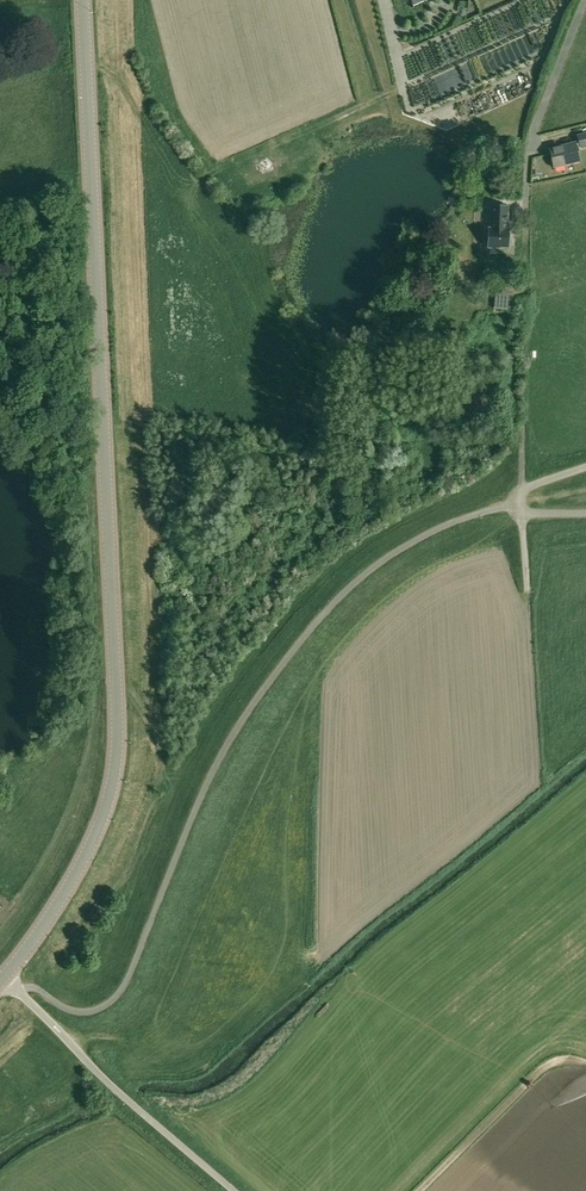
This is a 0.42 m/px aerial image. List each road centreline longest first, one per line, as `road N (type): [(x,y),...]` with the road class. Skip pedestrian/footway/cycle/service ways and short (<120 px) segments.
road 1 (secondary): [(0,974),(44,929),(77,875),(111,801),(125,728),(95,0)]
road 2 (residential): [(233,1190),(0,974)]
road 3 (residential): [(526,302),(530,154),(584,0)]
road 4 (track): [(585,1065),(557,1061),(539,1074),(418,1190)]

